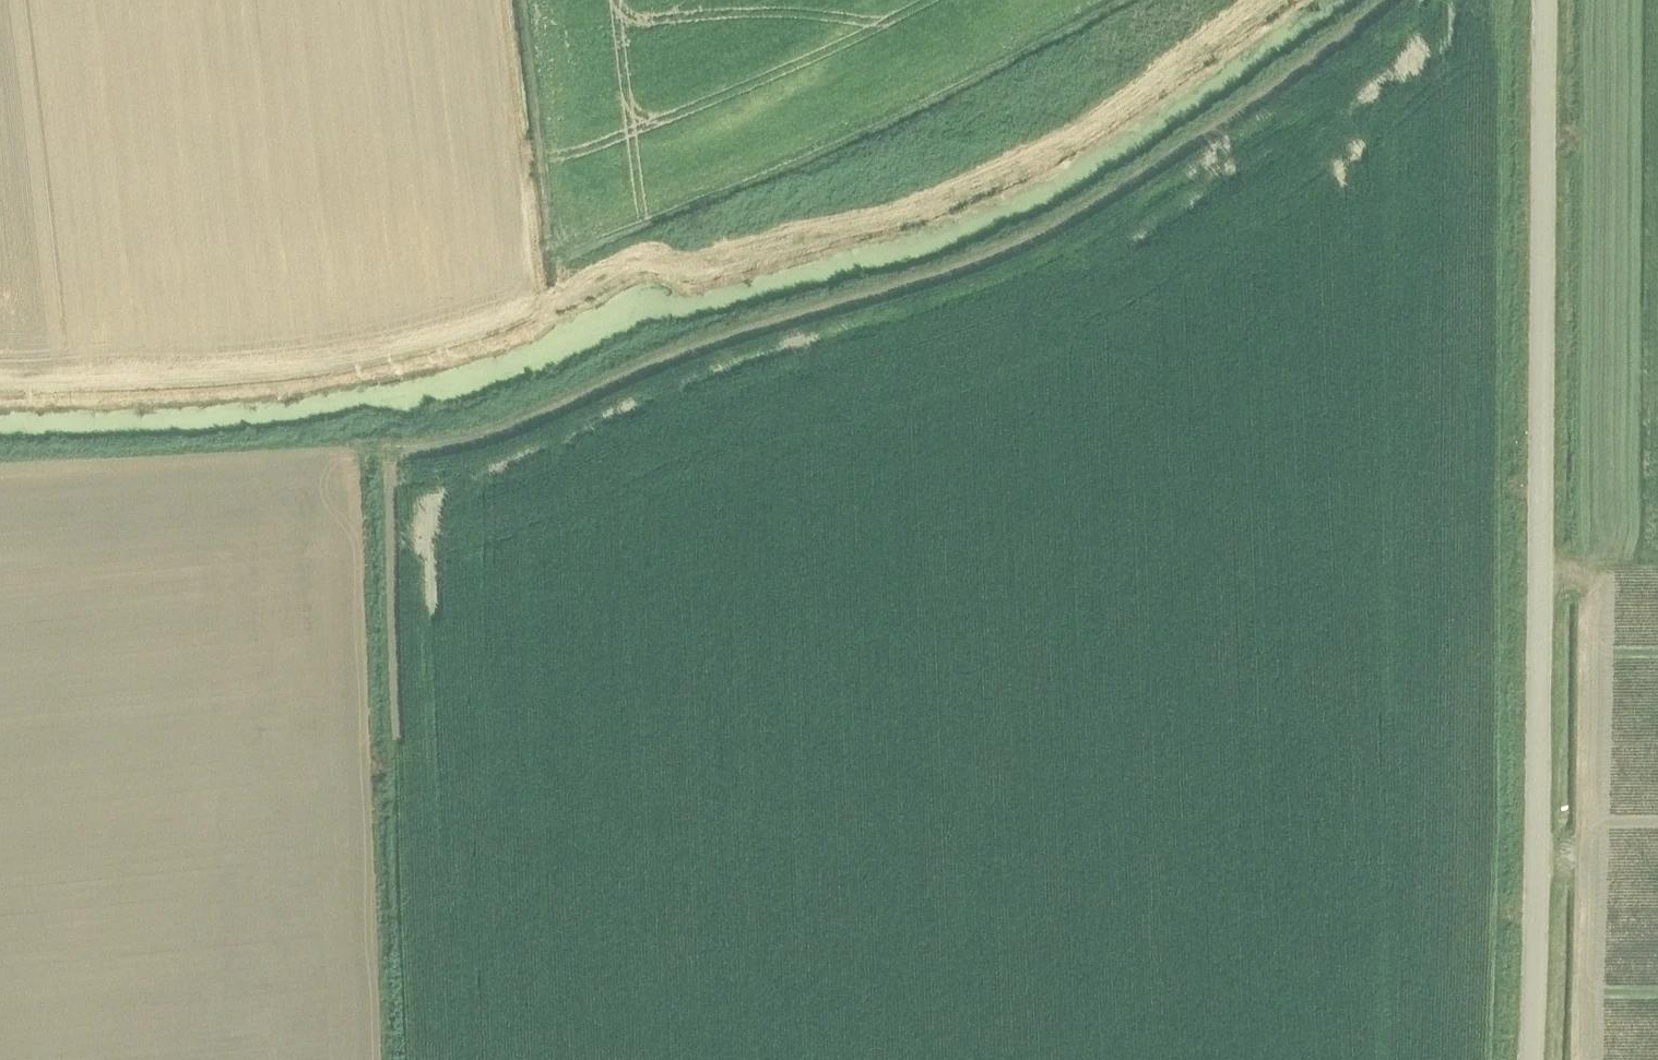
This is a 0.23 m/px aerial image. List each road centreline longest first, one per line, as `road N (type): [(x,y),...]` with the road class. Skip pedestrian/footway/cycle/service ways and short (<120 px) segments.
road 1 (unclassified): [(1534,1059),(1545,0)]

